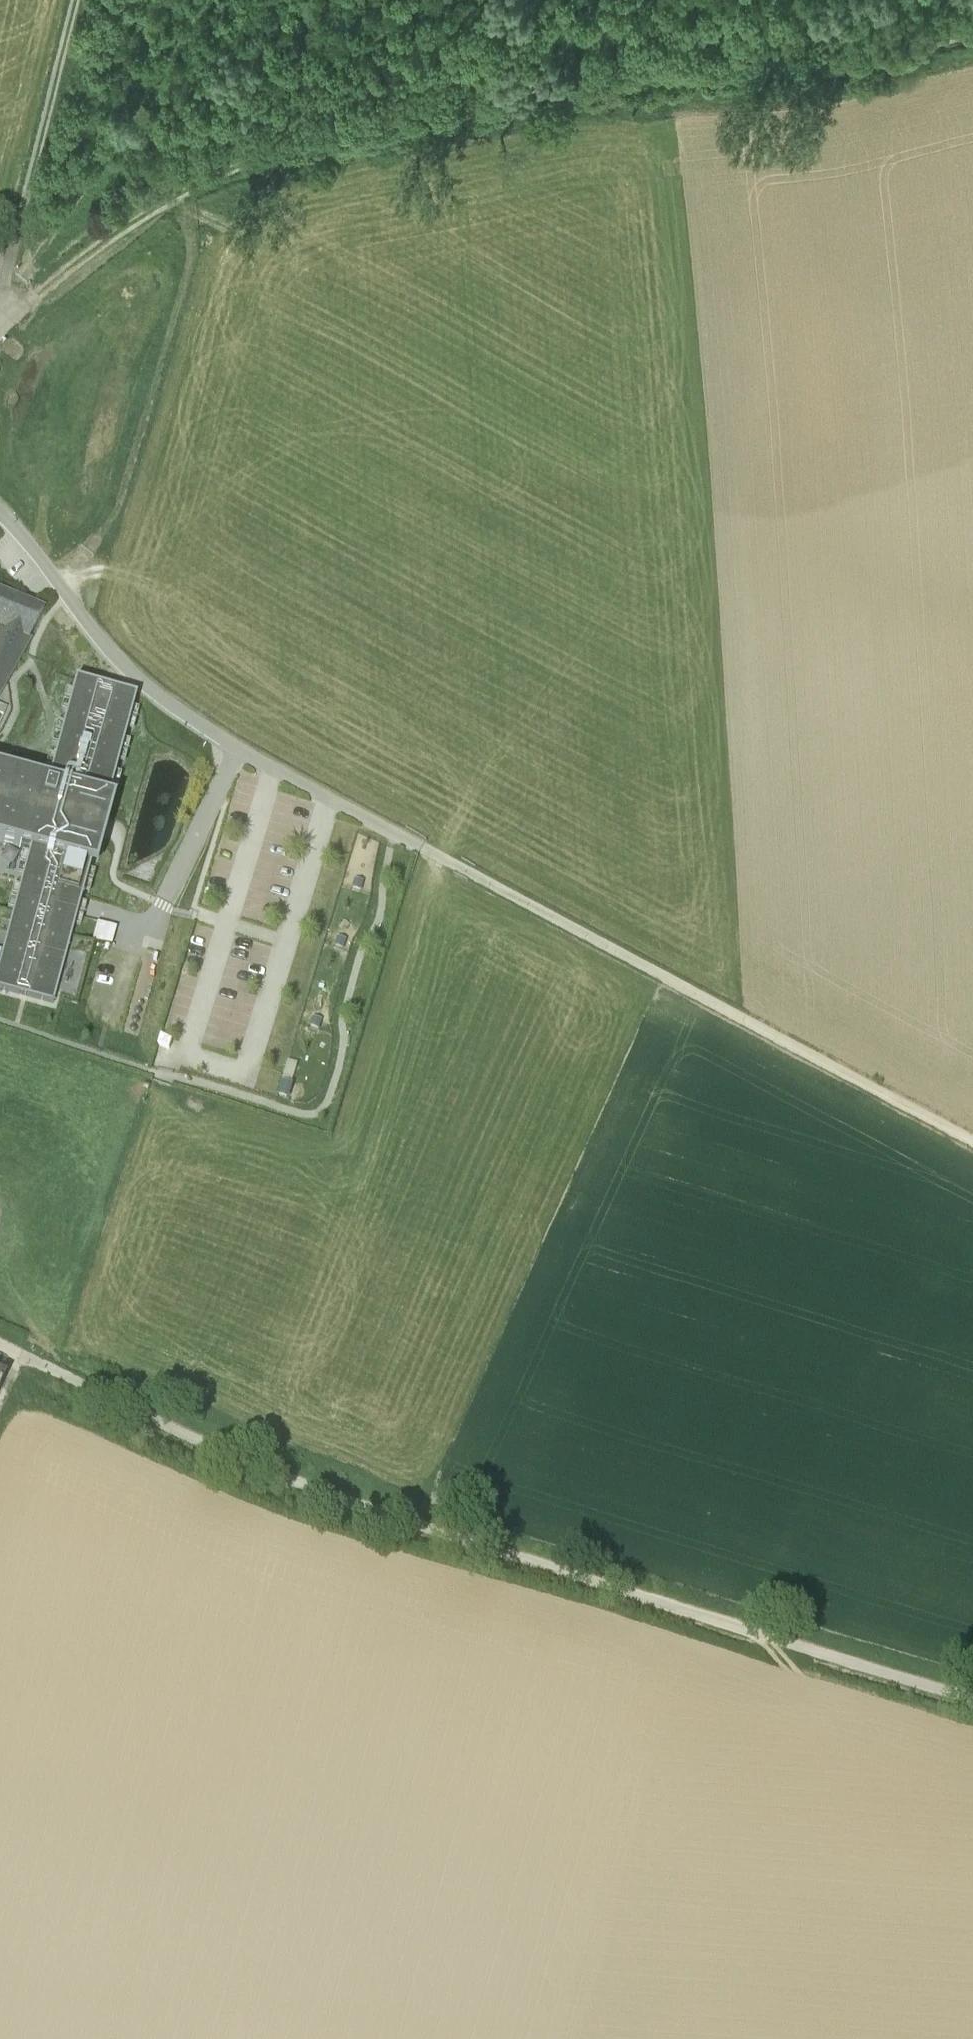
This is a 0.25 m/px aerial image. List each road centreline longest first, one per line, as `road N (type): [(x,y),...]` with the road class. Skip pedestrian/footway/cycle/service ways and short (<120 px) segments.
road 1 (track): [(0,325),(152,208),(315,141),(562,82),(849,59),(972,31)]
road 2 (unclassified): [(972,1698),(340,1496),(17,1358)]
road 3 (unclassified): [(431,847),(240,748),(156,691),(102,638),(0,508)]
road 4 (unclassified): [(0,298),(75,0)]

